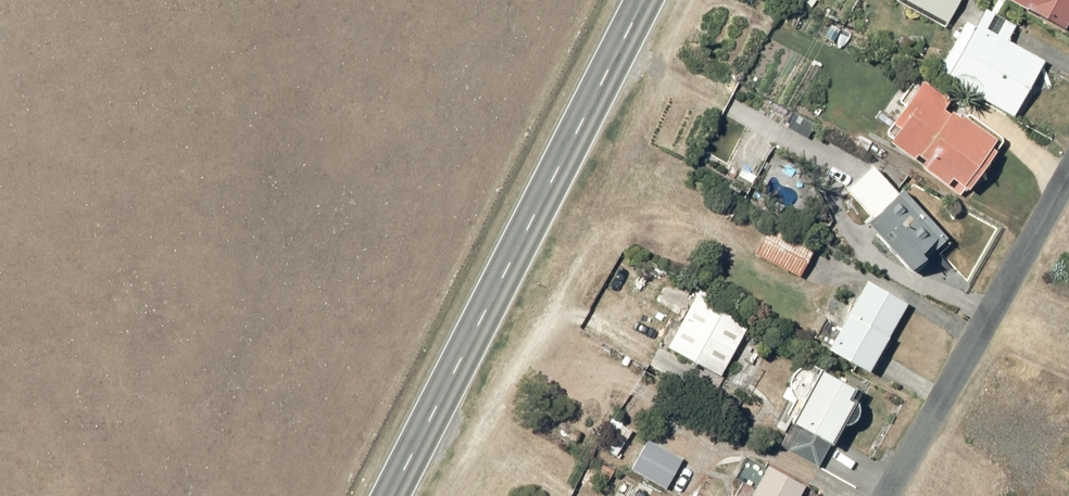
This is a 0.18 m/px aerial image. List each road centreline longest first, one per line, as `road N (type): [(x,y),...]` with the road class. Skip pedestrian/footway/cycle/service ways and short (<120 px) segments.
road 1 (trunk): [(538,0),(270,495)]
road 2 (trunk): [(390,495),(642,0)]
road 3 (residential): [(869,495),(1068,144)]

